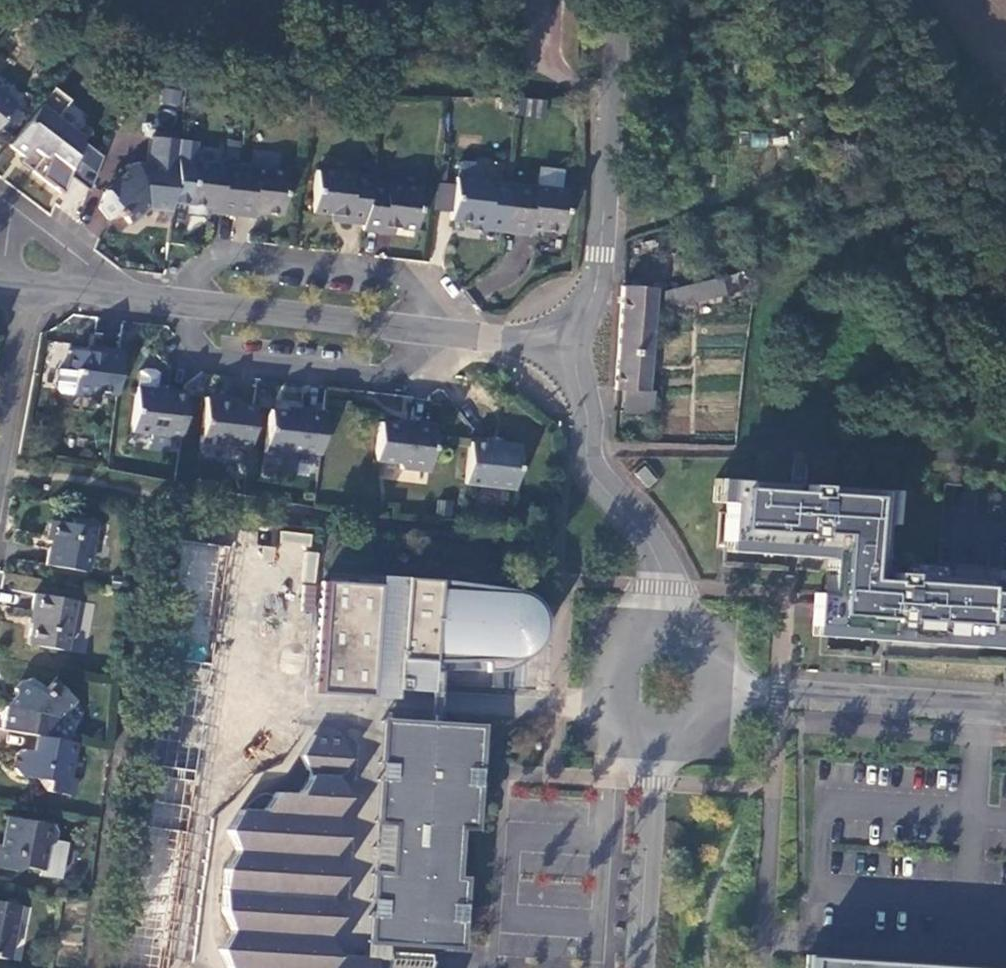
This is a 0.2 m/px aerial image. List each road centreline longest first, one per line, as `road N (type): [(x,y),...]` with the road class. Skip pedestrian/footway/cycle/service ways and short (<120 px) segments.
road 1 (residential): [(577,348),(105,289)]
road 2 (tertiary): [(616,0),(599,277),(577,348)]
road 3 (tertiary): [(577,348),(589,469),(660,564),(661,637)]
road 4 (residential): [(1005,710),(706,687)]
road 5 (tertiary): [(641,967),(655,731)]
road 6 (residential): [(25,289),(0,472)]
road 7 (tertiary): [(661,637),(638,642),(612,678),(628,720),(655,731)]
road 8 (residential): [(105,289),(8,208)]

